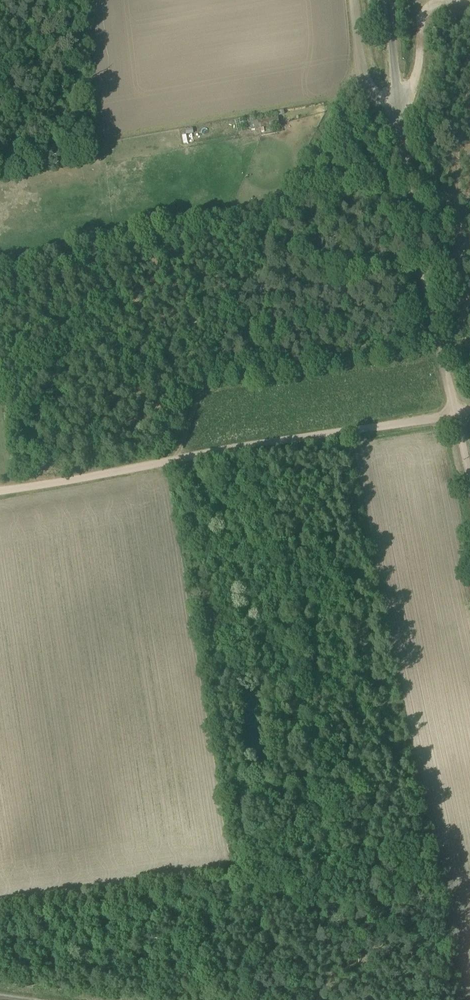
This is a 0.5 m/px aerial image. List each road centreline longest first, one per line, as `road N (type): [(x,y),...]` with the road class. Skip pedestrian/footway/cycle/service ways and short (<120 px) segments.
road 1 (track): [(456,416),(0,493)]
road 2 (track): [(398,105),(456,416)]
road 3 (track): [(353,0),(359,75),(383,101),(398,105)]

